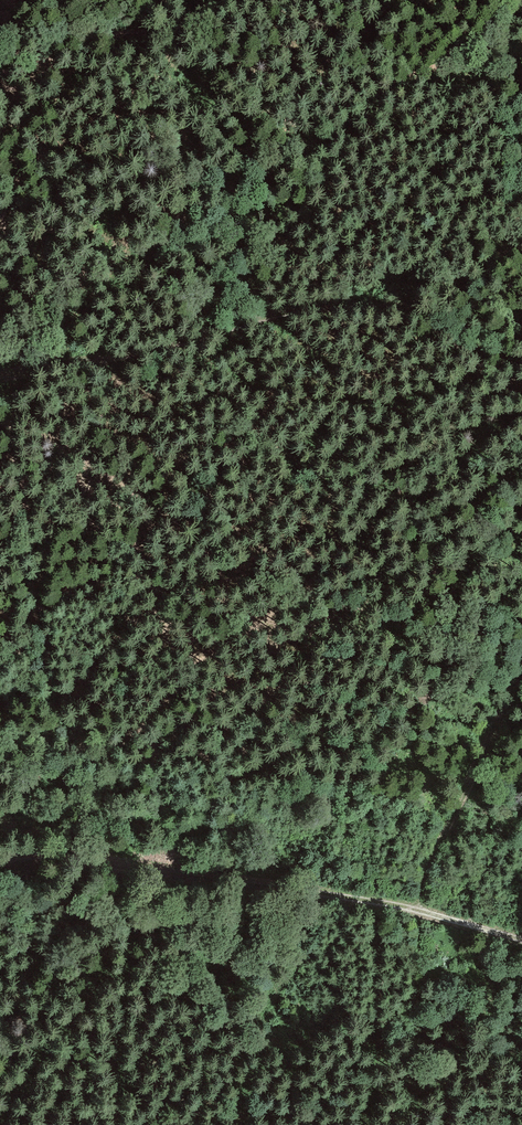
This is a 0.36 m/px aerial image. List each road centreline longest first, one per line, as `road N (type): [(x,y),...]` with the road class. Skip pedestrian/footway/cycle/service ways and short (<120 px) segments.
road 1 (track): [(0,397),(333,308),(406,312),(433,323),(521,393)]
road 2 (track): [(0,862),(67,858),(417,910),(521,942)]
road 3 (track): [(521,672),(440,842),(417,910)]
road 4 (track): [(0,39),(48,39),(180,18),(237,0)]

